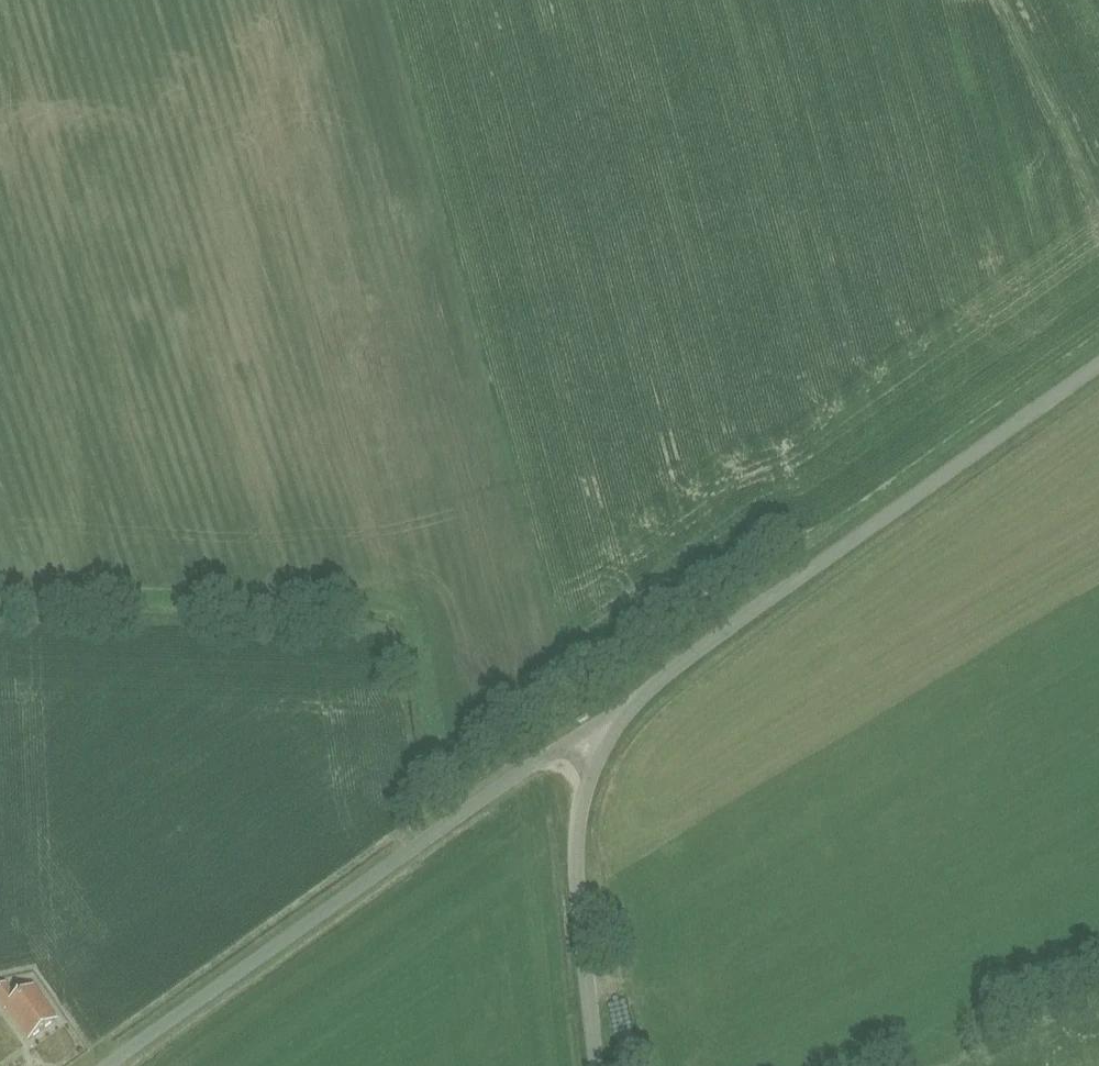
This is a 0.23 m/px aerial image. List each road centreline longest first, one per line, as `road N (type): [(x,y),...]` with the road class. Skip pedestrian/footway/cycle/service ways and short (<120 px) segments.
road 1 (unclassified): [(599,753),(670,674),(1098,366)]
road 2 (unclassified): [(108,1065),(529,769),(558,754),(599,753)]
road 3 (unclassified): [(594,1065),(573,865),(579,811),(599,753)]

